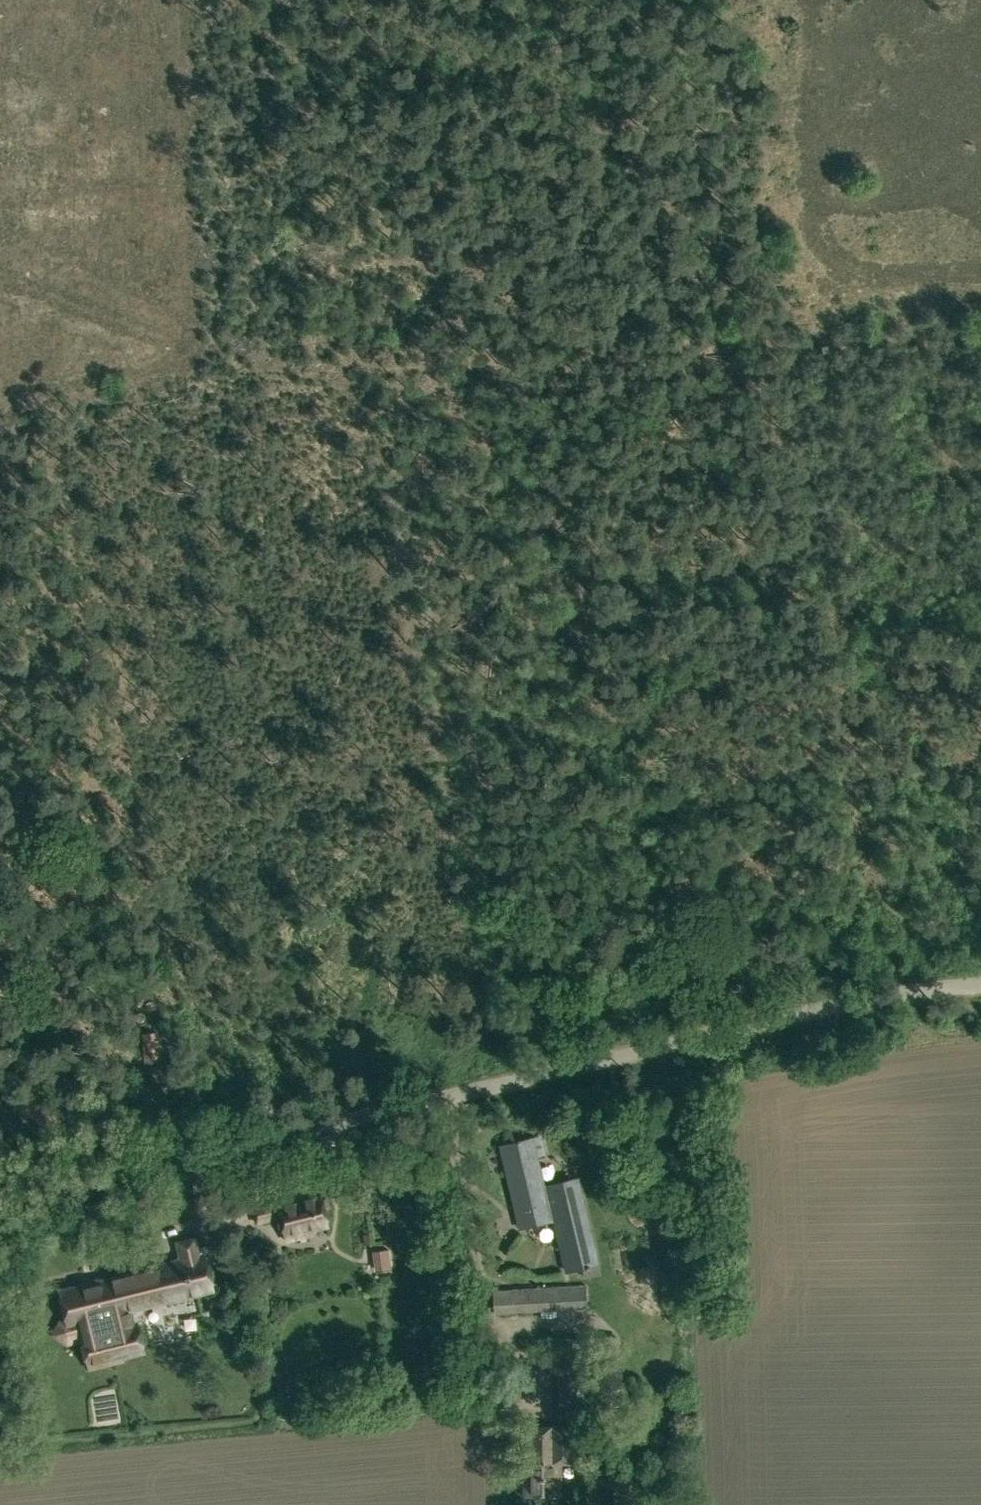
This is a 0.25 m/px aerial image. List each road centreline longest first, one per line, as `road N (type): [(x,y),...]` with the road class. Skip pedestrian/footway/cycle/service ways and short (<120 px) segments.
road 1 (unclassified): [(0,1208),(838,1001),(980,987)]

